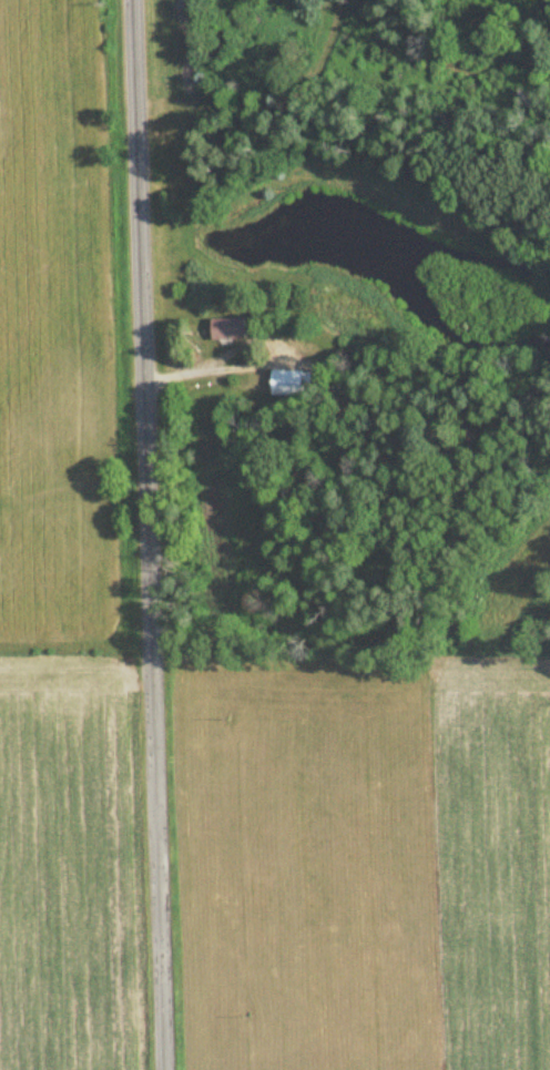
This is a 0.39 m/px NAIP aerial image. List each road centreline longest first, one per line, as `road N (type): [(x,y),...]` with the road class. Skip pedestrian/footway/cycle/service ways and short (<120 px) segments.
road 1 (residential): [(168,1069),(137,0)]

